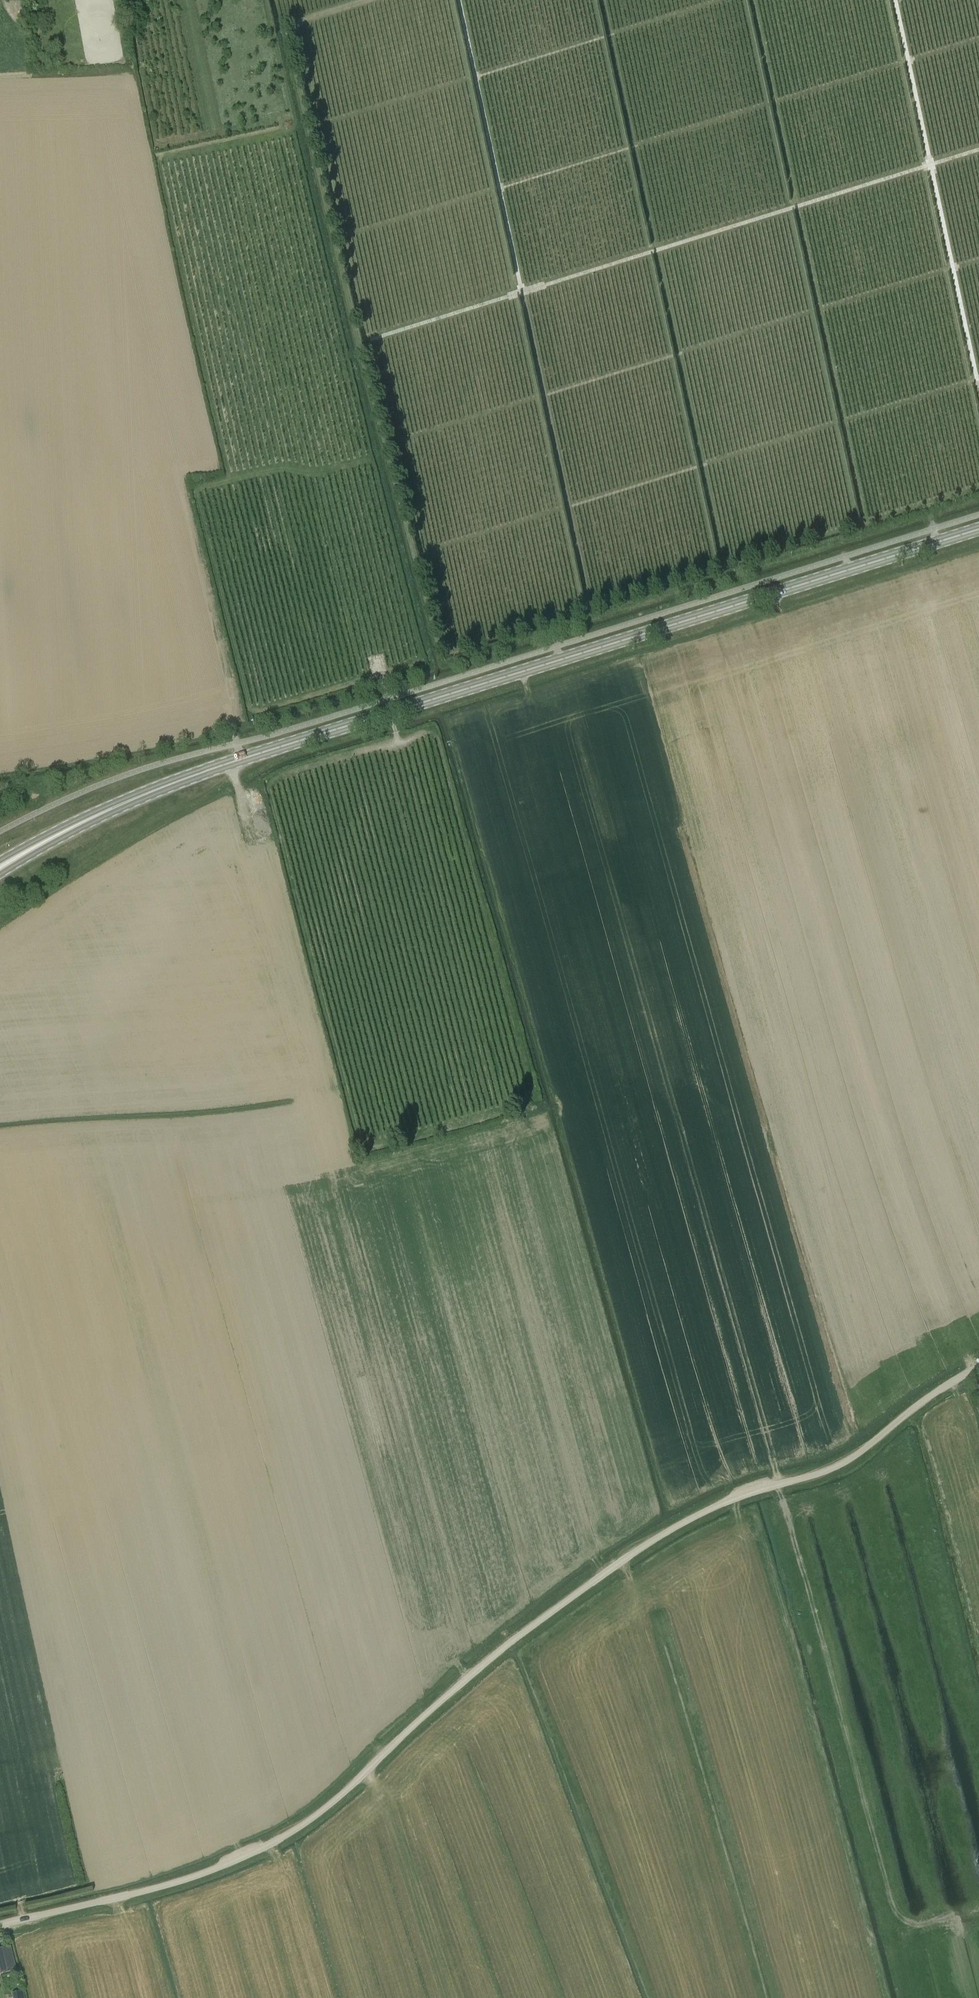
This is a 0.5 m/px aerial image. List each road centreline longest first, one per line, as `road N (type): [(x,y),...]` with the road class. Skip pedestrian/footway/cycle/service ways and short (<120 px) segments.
road 1 (unclassified): [(0,1925),(154,1889),(268,1846),(343,1794),(496,1655),(636,1552),(745,1494),(842,1464),(978,1368)]
road 2 (primary): [(0,868),(147,797),(257,757),(978,531)]

